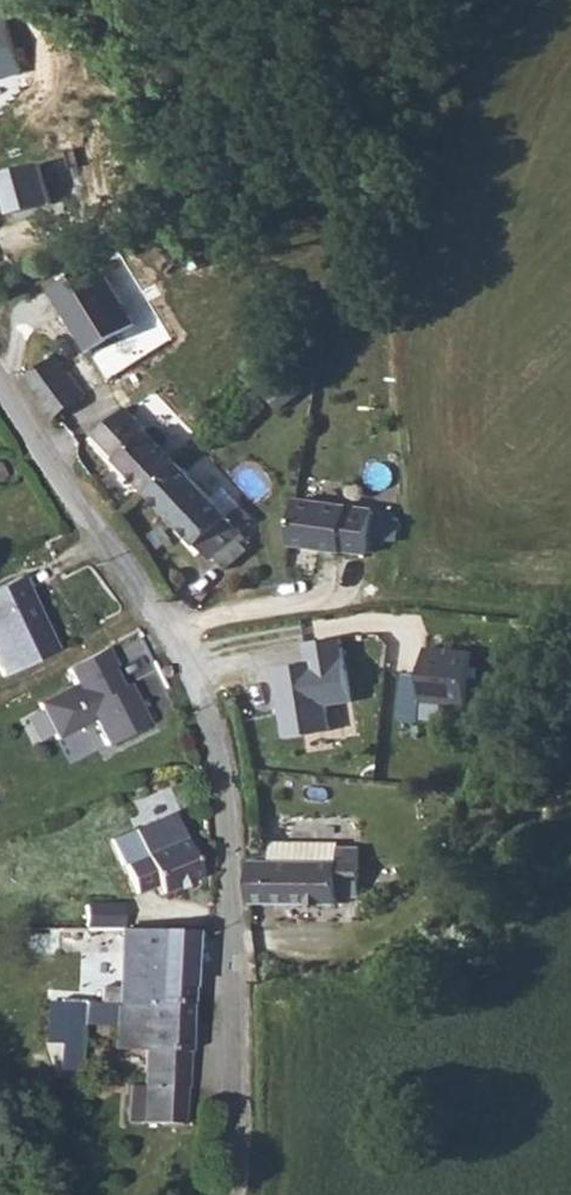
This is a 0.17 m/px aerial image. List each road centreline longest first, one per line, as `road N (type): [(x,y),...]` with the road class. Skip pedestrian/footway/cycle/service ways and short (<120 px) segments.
road 1 (residential): [(227,1194),(235,1114),(227,788),(200,691),(0,376)]
road 2 (track): [(164,628),(361,595),(545,607),(570,592)]

